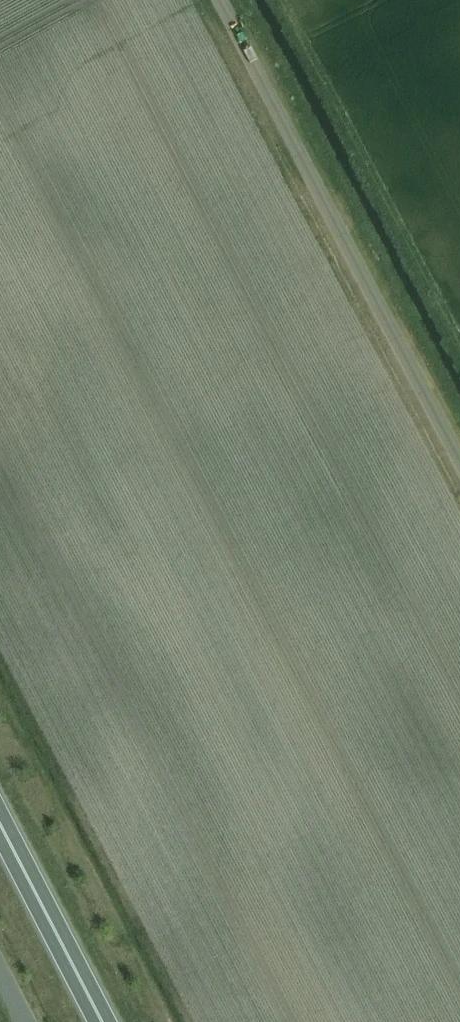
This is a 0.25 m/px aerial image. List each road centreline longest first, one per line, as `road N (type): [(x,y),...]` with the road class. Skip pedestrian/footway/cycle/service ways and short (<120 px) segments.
road 1 (unclassified): [(459,451),(227,0)]
road 2 (trunk): [(103,1021),(0,824)]

